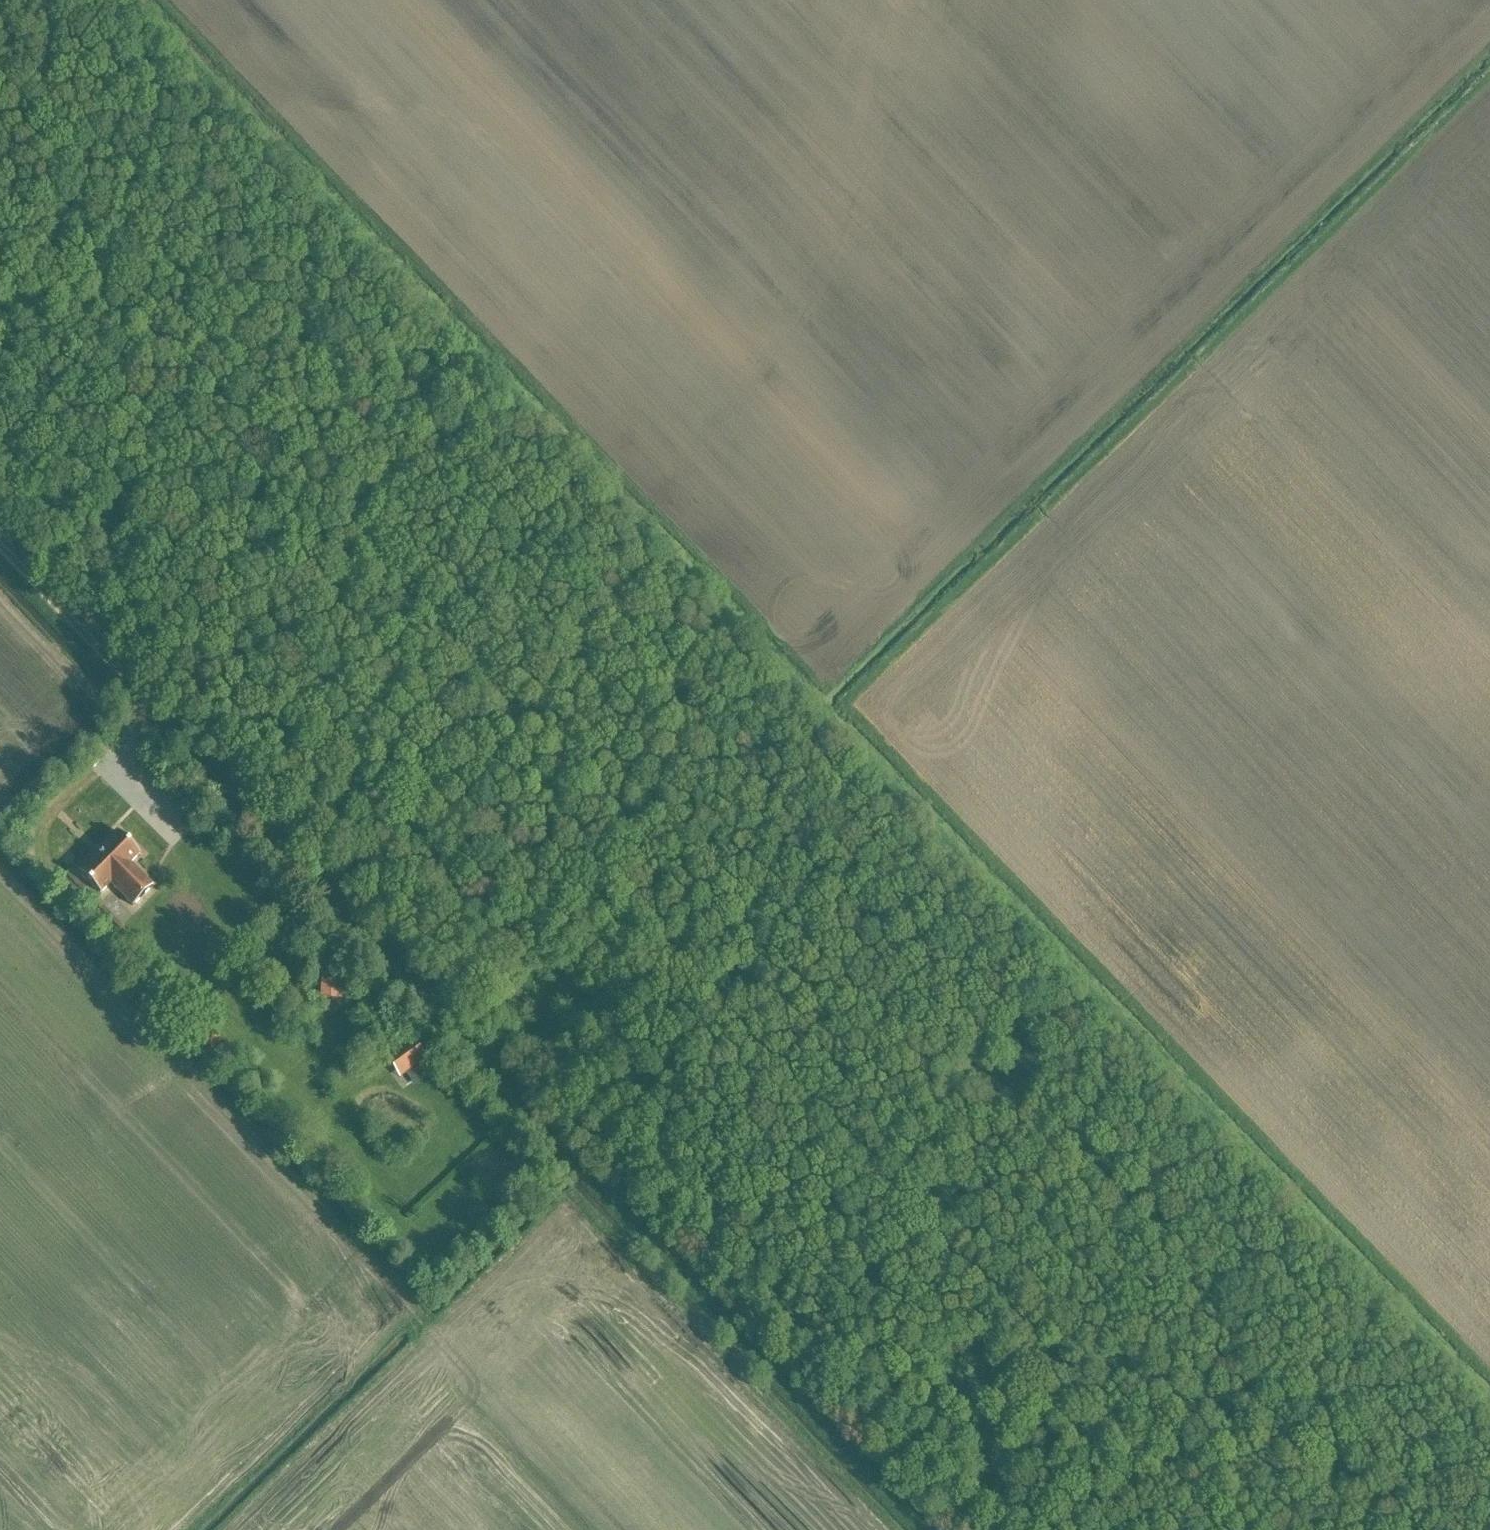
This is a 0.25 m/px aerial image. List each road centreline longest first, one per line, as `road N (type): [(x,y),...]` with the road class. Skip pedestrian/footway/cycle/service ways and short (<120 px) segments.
road 1 (unclassified): [(97,654),(0,554)]

